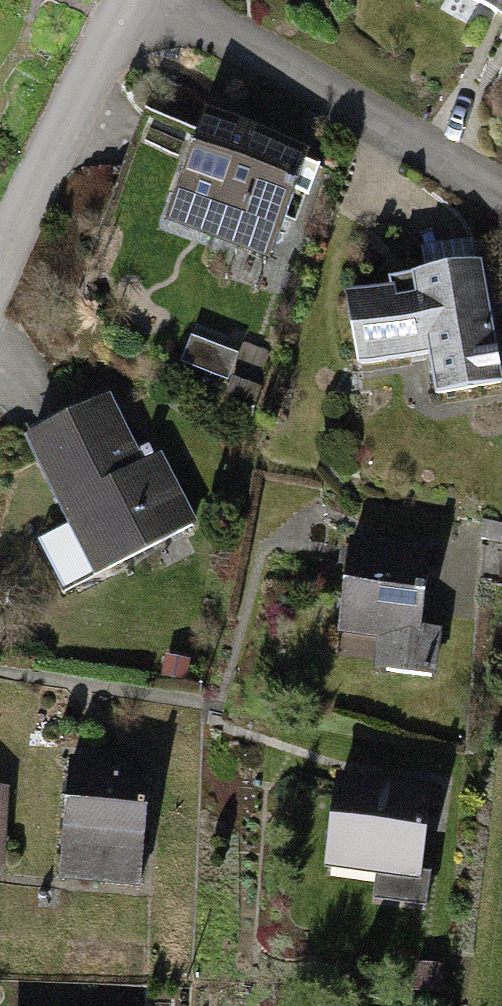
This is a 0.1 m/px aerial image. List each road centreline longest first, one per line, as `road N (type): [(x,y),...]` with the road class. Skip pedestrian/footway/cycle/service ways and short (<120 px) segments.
road 1 (residential): [(165,0),(501,196)]
road 2 (residential): [(0,268),(126,0)]

